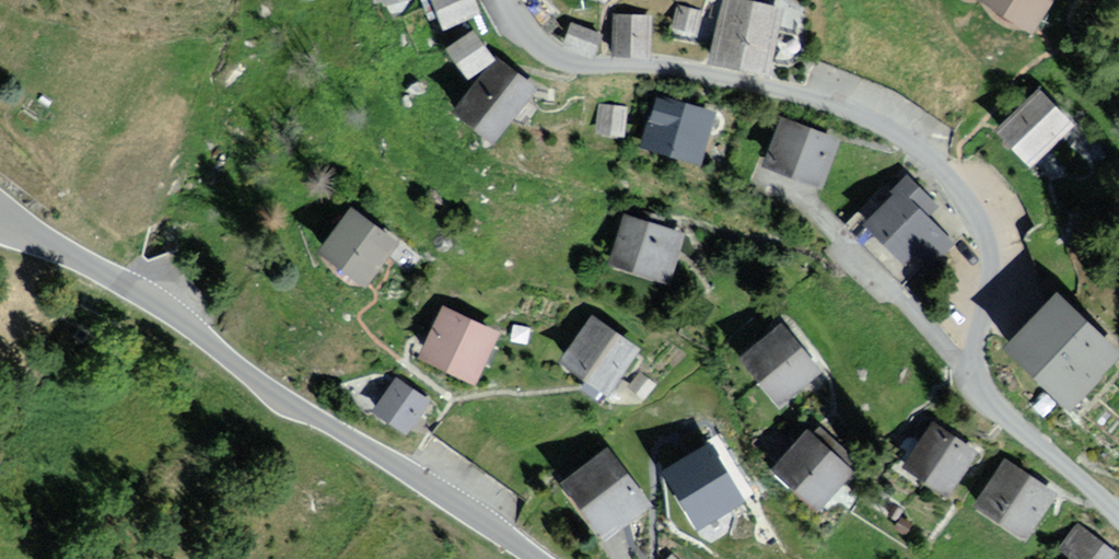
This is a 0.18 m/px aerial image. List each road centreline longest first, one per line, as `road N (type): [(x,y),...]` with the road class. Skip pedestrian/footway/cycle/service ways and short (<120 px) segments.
road 1 (residential): [(1118,508),(984,391),(971,358),(985,283),(983,238),(951,173),(913,139),(812,89),(563,54),(531,35),(503,0)]
road 2 (tertiary): [(0,211),(141,289),(280,388),(551,558)]

